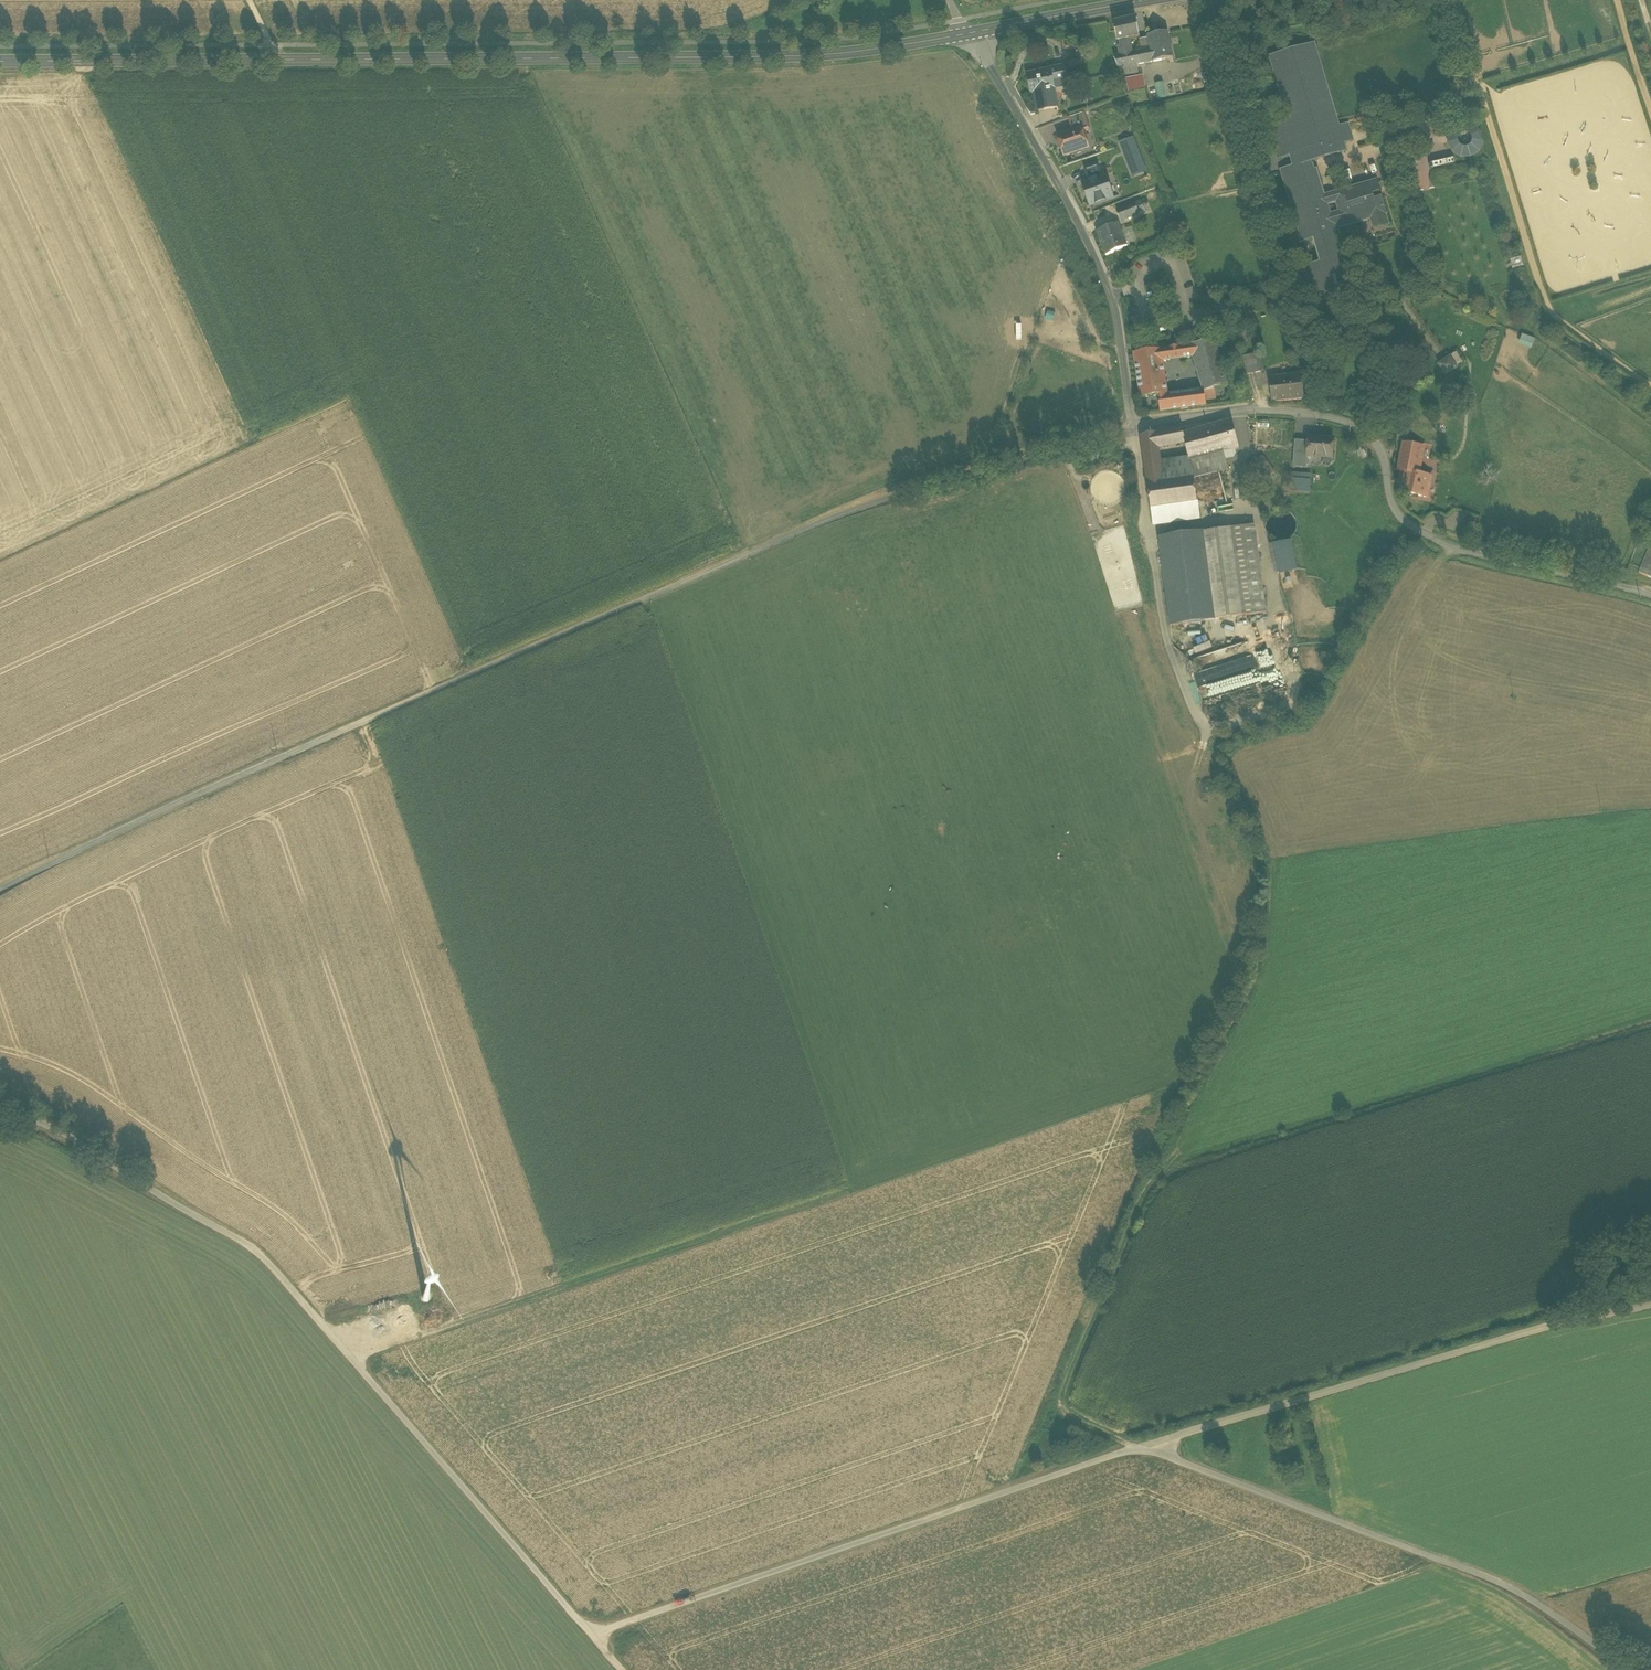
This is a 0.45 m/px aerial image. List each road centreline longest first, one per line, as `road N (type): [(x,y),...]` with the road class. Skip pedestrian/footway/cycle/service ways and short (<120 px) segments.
road 1 (unclassified): [(0,1111),(40,1120),(259,1249),(592,1635),(1141,1447)]
road 2 (unclassified): [(0,887),(837,514),(1135,428)]
road 3 (tertiary): [(0,61),(794,56),(967,33)]
road 4 (unclassified): [(1135,428),(1234,409),(1350,421),(1375,440),(1397,513),(1415,530),(1481,555),(1650,597)]
road 5 (unclassified): [(1141,1447),(1518,1591),(1633,1669)]
road 6 (unclassified): [(1141,1447),(1552,1324),(1650,1304)]
road 7 (unclassified): [(967,33),(1080,221),(1110,294),(1135,428)]
road 8 (track): [(1141,1447),(1058,1405),(1150,1181),(1177,1171)]
road 9 (tertiary): [(967,33),(1154,0)]
road 10 (track): [(1135,428),(1155,574)]

